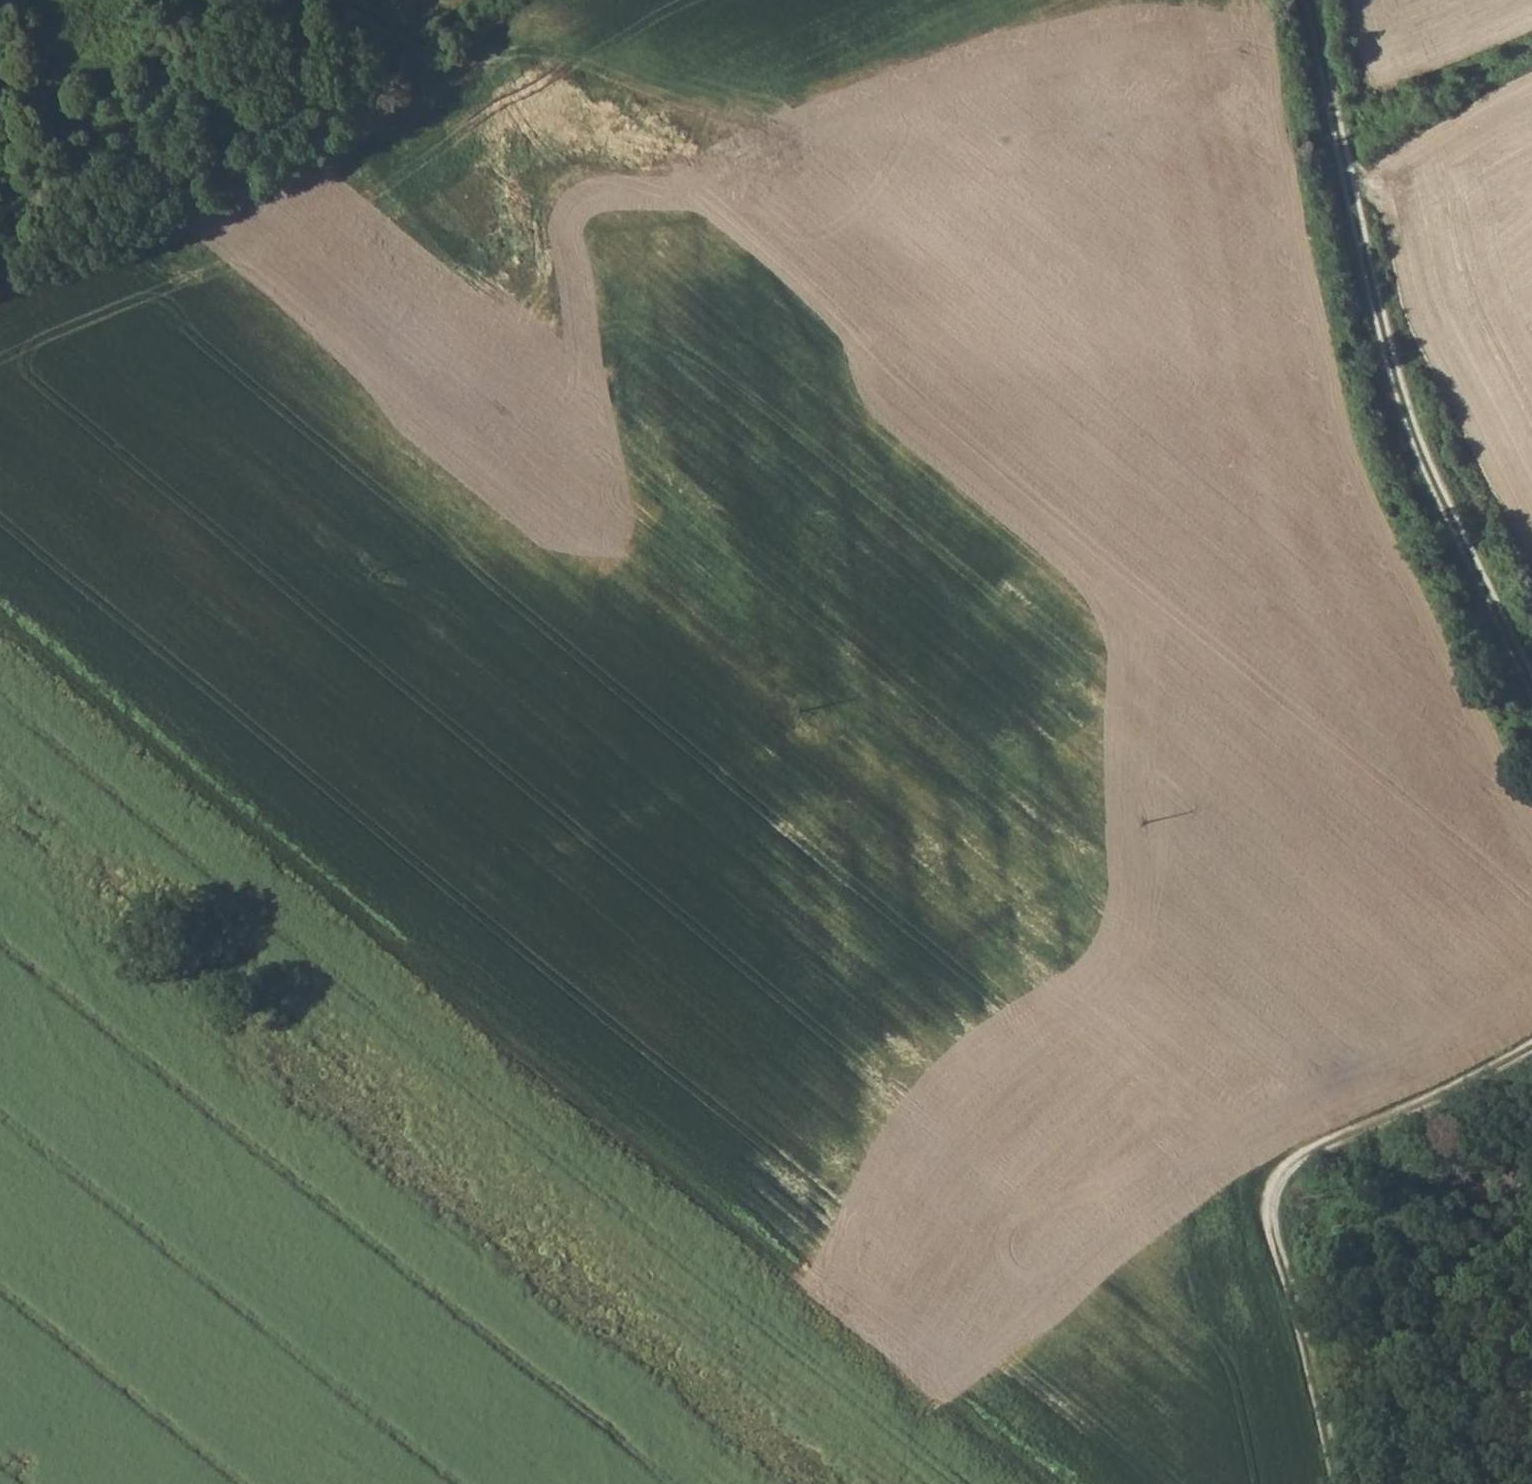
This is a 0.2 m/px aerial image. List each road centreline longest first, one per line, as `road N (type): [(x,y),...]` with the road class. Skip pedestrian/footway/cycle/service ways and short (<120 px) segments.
road 1 (track): [(1531,689),(1398,392),(1315,0)]
road 2 (track): [(1531,1048),(1309,1147),(1271,1175),(1272,1221),(1340,1483)]

